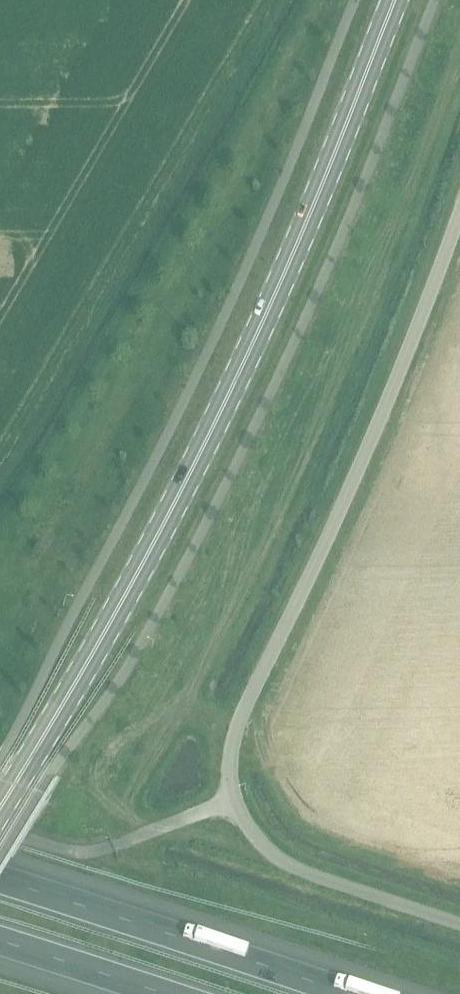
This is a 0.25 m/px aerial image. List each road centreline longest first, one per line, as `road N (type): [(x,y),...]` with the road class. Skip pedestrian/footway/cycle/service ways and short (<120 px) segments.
road 1 (secondary): [(0,811),(112,622),(238,375),(395,0)]
road 2 (unclassified): [(459,208),(367,451),(237,723),(230,753),(236,801)]
road 3 (motorway): [(350,993),(0,880)]
road 4 (unclassified): [(459,924),(287,864),(236,801)]
road 5 (motorway): [(0,941),(165,993)]

